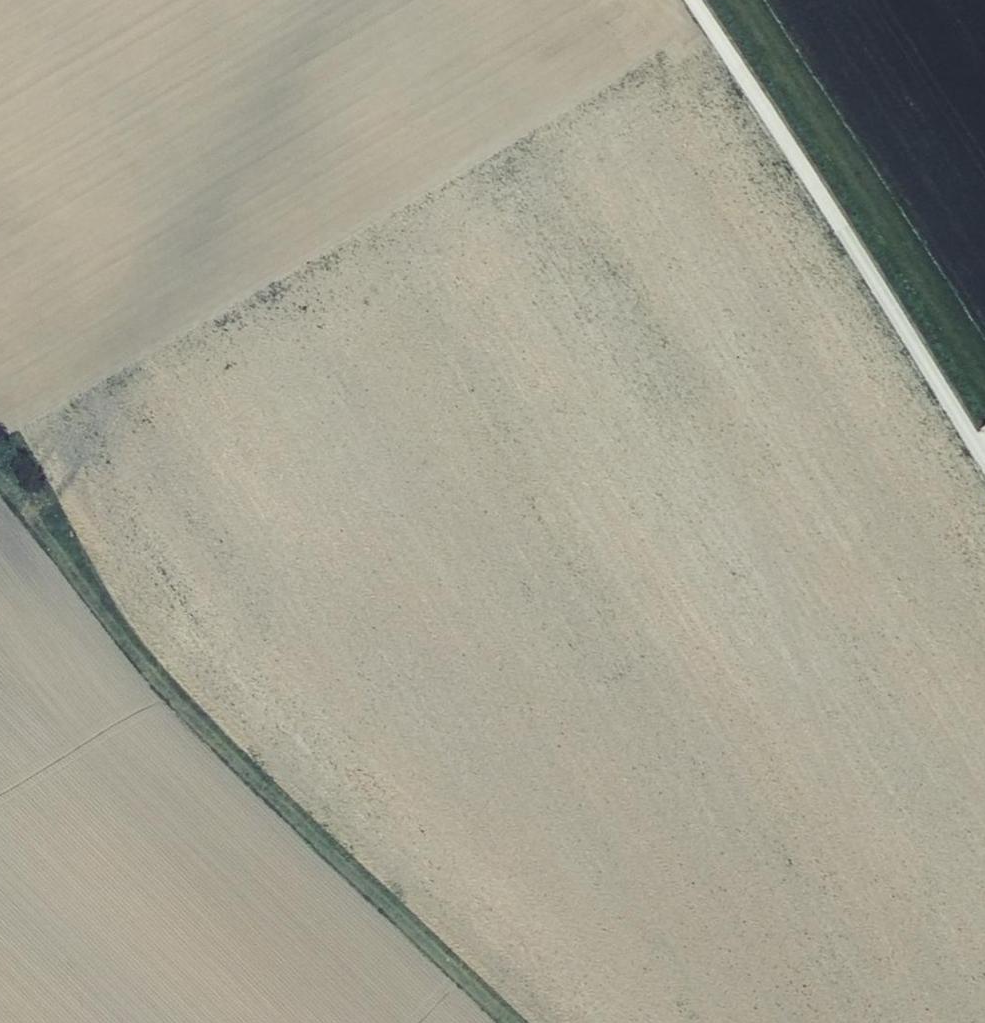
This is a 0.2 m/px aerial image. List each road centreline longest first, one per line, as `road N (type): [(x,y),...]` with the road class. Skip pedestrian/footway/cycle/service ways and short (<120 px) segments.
road 1 (track): [(0,485),(127,651),(223,755),(508,1022)]
road 2 (unclassified): [(984,459),(692,0)]

